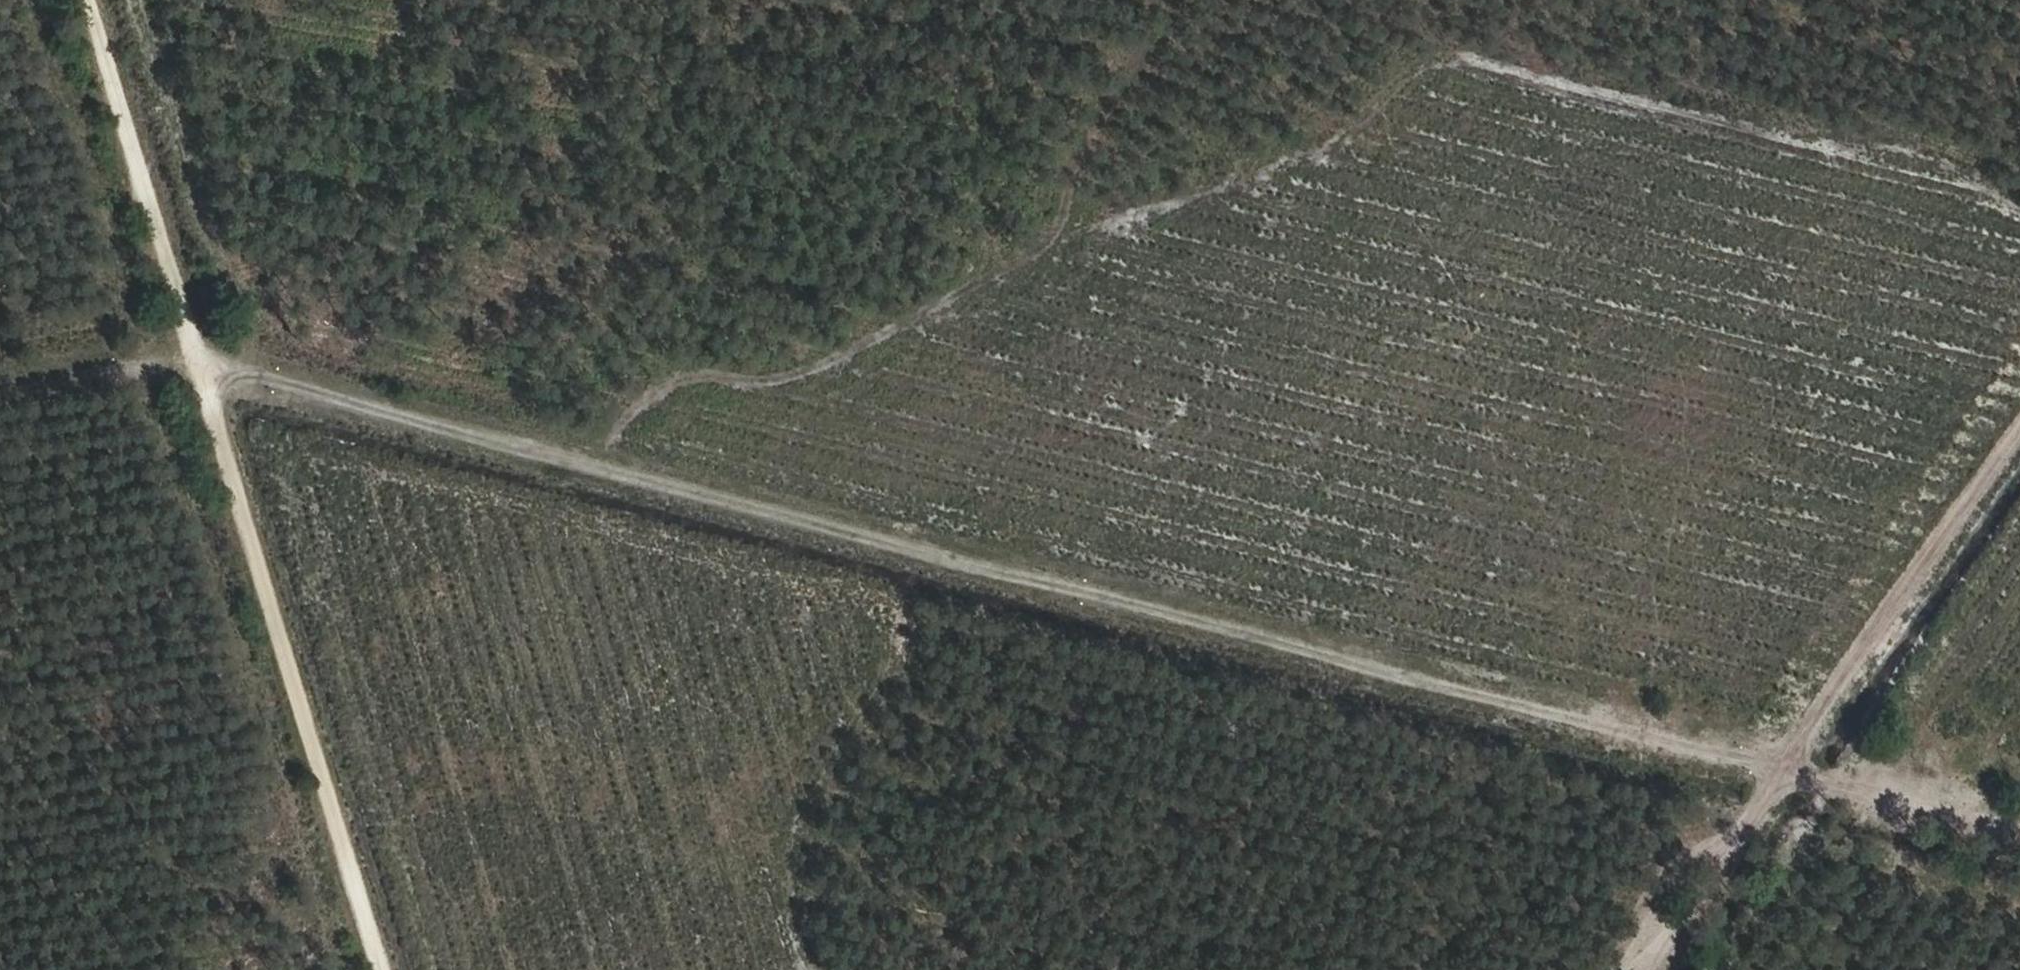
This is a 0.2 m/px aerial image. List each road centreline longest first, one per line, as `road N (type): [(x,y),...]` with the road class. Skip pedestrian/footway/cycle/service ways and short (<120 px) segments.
road 1 (track): [(202,373),(243,377),(2019,834)]
road 2 (track): [(382,969),(89,0)]
road 3 (track): [(1655,969),(2019,442)]

